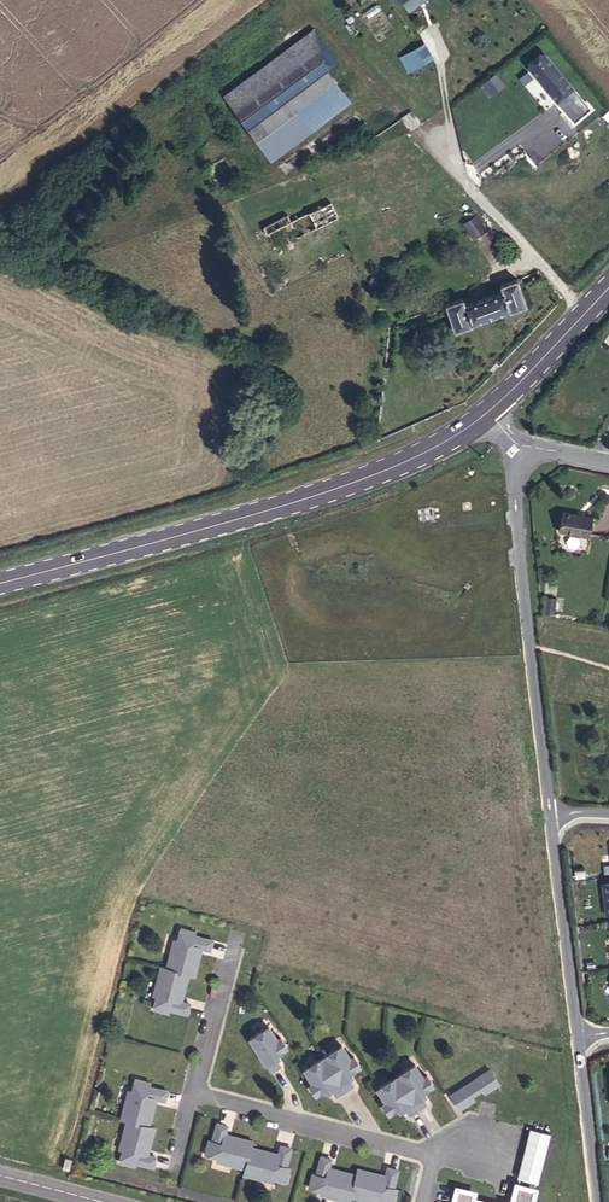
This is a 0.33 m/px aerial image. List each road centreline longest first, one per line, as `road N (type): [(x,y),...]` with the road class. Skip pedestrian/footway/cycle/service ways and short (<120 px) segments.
road 1 (primary): [(0,583),(290,501),(391,466),(487,415)]
road 2 (unclassified): [(519,444),(524,644),(549,813)]
road 3 (unclassified): [(549,813),(577,1034)]
road 4 (primary): [(487,415),(608,289)]
road 5 (unclassified): [(577,1034),(596,1201)]

